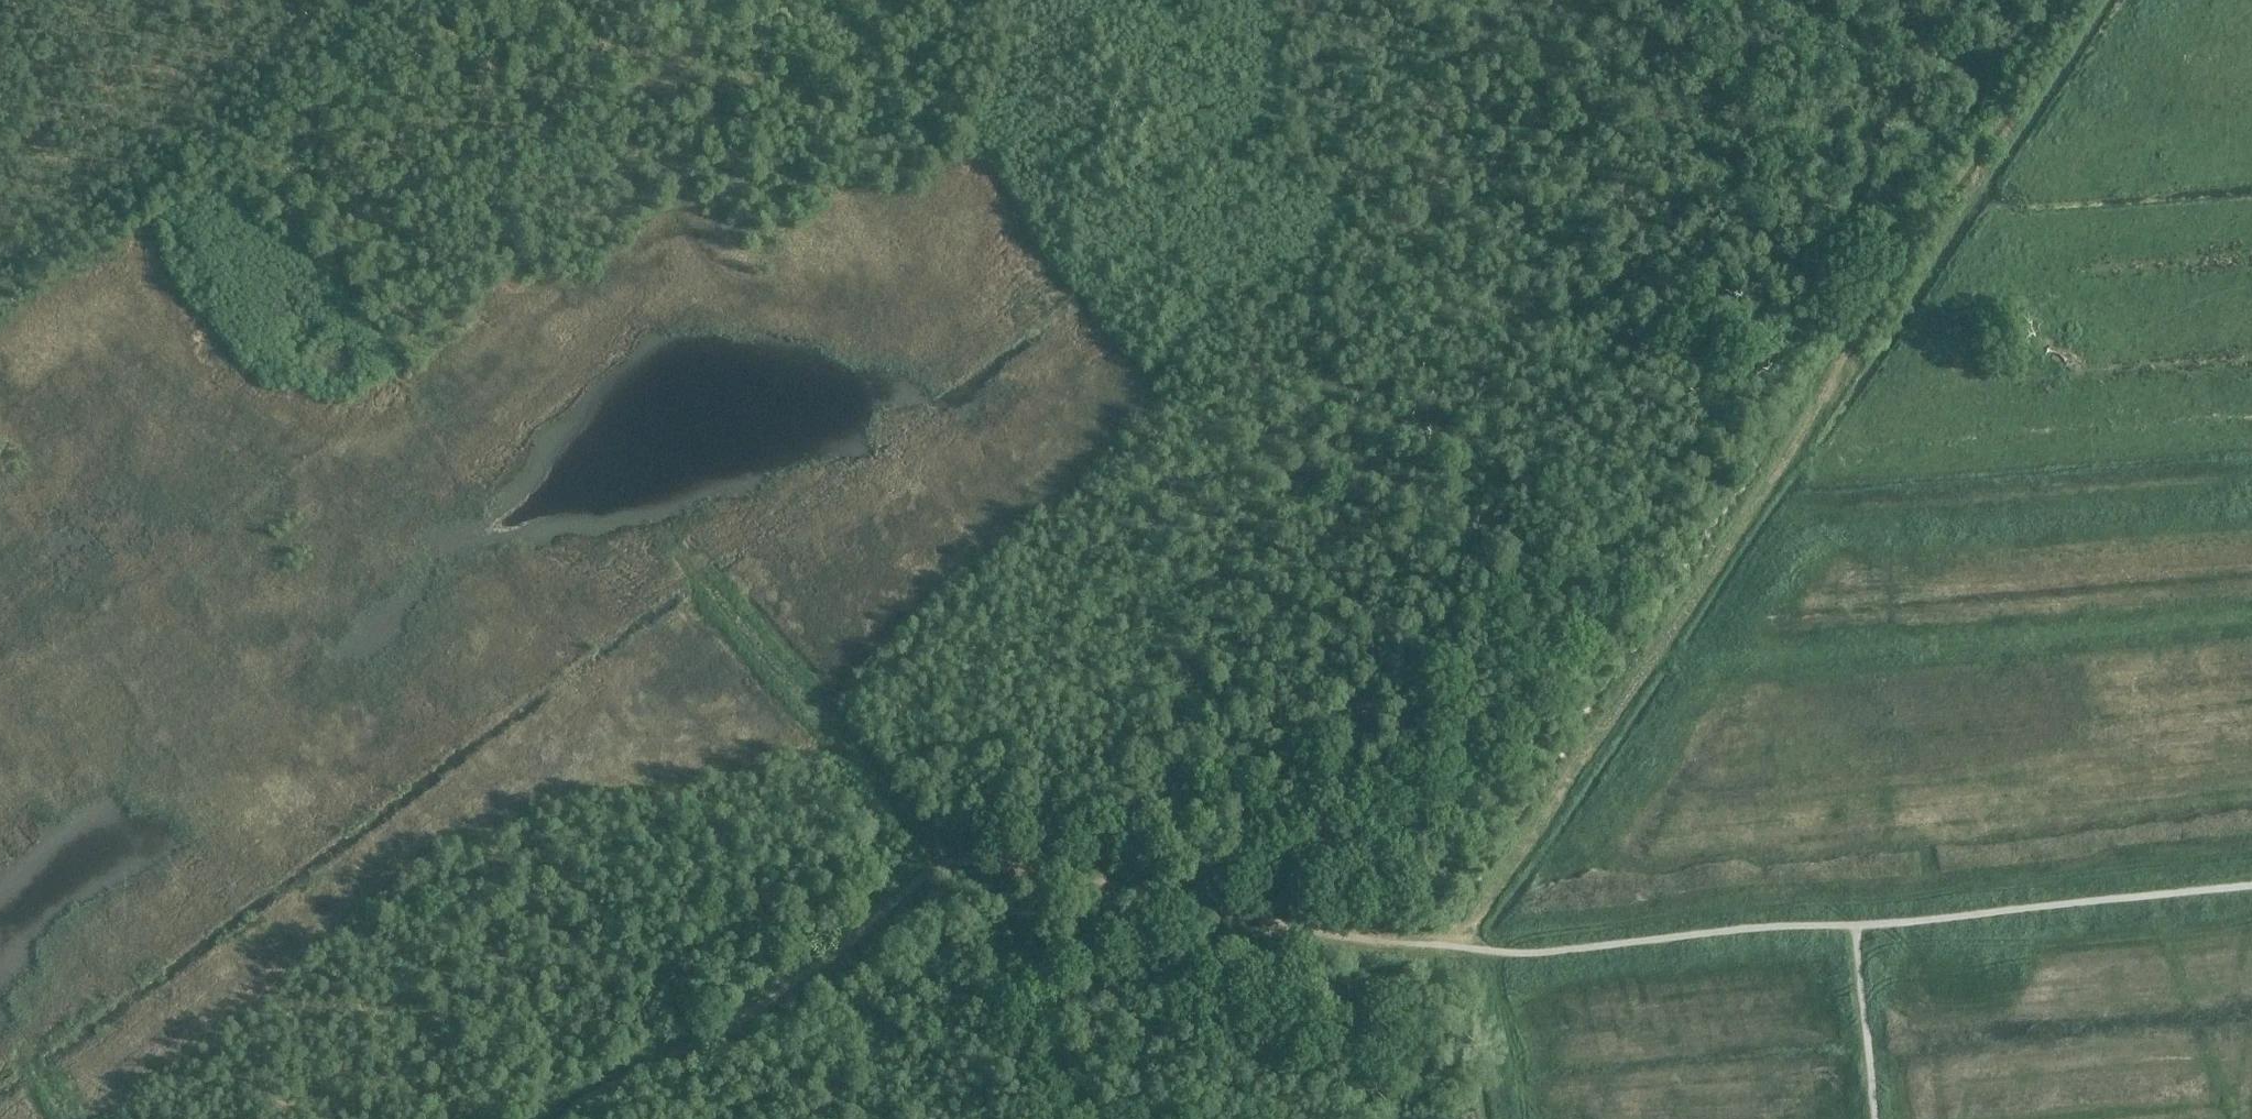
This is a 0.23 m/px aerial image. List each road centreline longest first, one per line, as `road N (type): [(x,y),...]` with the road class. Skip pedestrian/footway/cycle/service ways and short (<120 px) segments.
road 1 (track): [(2251,603),(1647,659)]

